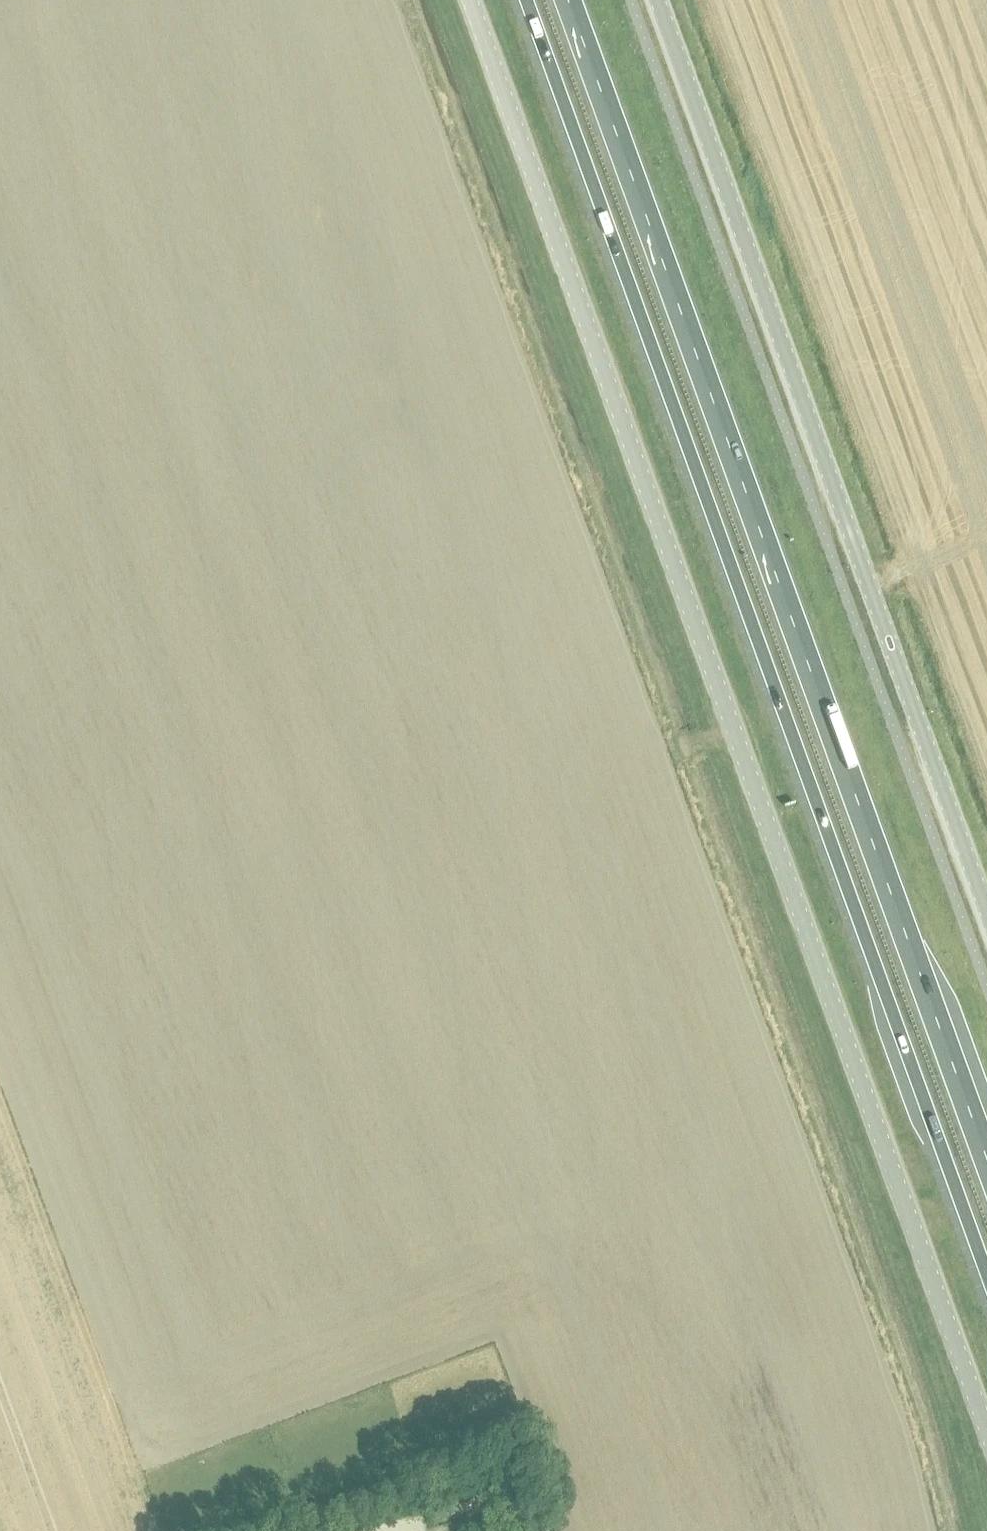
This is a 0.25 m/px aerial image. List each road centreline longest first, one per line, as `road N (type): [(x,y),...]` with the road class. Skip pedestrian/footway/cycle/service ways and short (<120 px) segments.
road 1 (unclassified): [(470,0),(986,1429)]
road 2 (trunk): [(526,0),(986,1278)]
road 3 (trunk): [(986,1161),(567,0)]
road 4 (tertiary): [(658,0),(986,908)]

